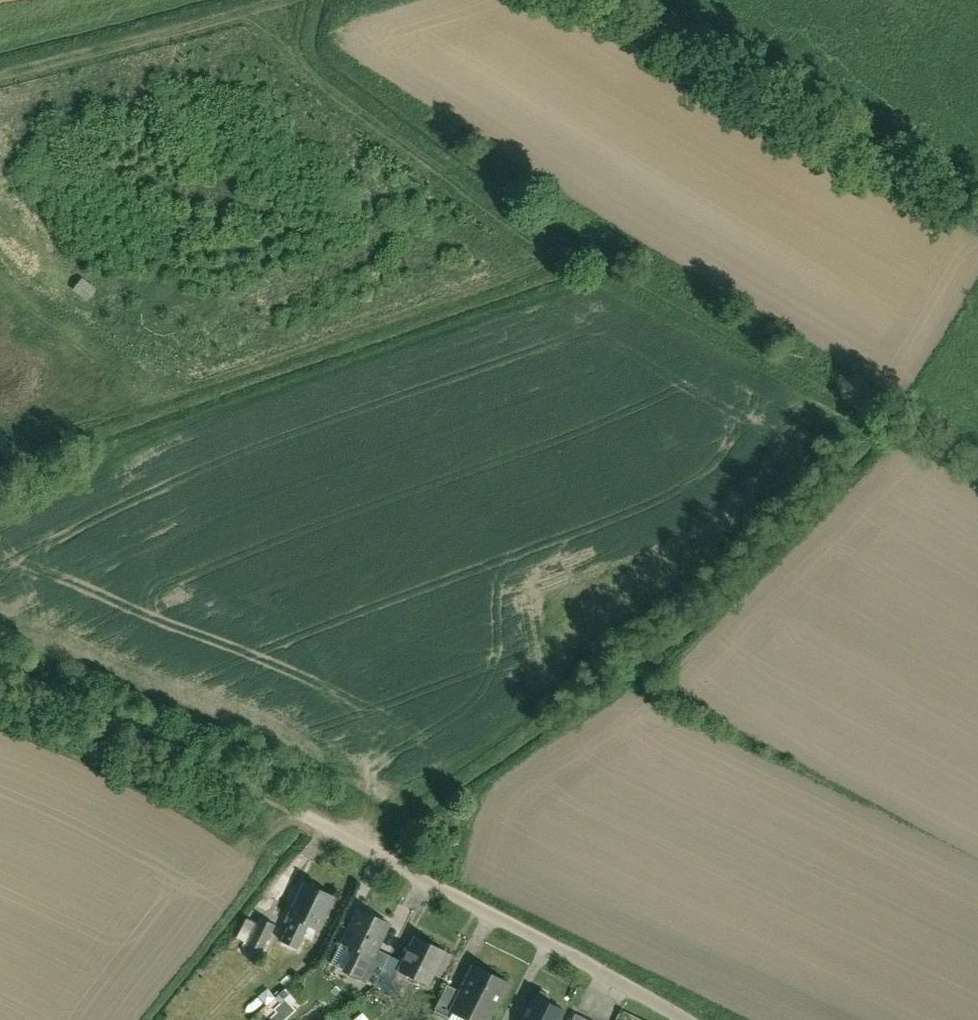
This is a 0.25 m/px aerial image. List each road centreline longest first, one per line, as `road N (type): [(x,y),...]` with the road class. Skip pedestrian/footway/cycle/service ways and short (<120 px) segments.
road 1 (residential): [(330,830),(688,1019)]
road 2 (track): [(0,672),(84,705),(330,830)]

